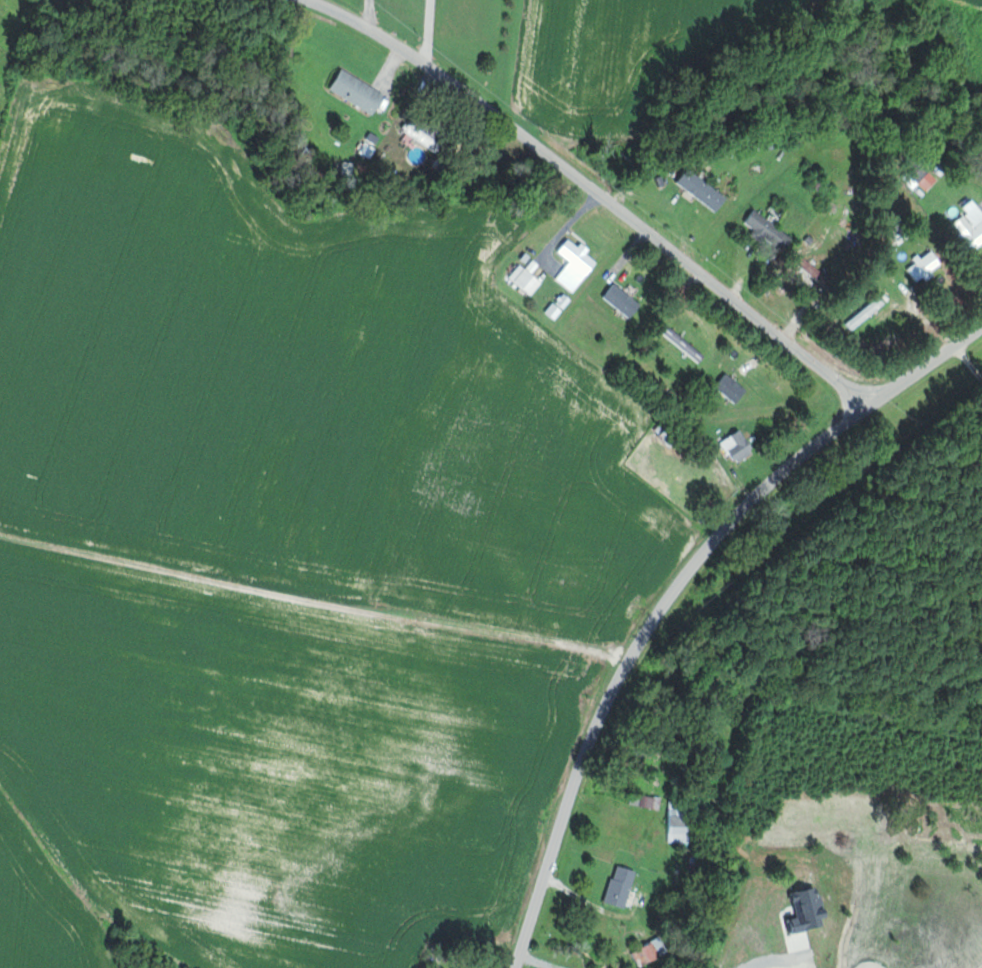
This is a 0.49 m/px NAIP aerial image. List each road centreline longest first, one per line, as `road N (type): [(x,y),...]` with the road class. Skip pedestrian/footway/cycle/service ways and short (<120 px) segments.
road 1 (residential): [(518,967),(609,702),(686,581),(784,475),(981,331)]
road 2 (residential): [(870,409),(432,60),(299,0)]

